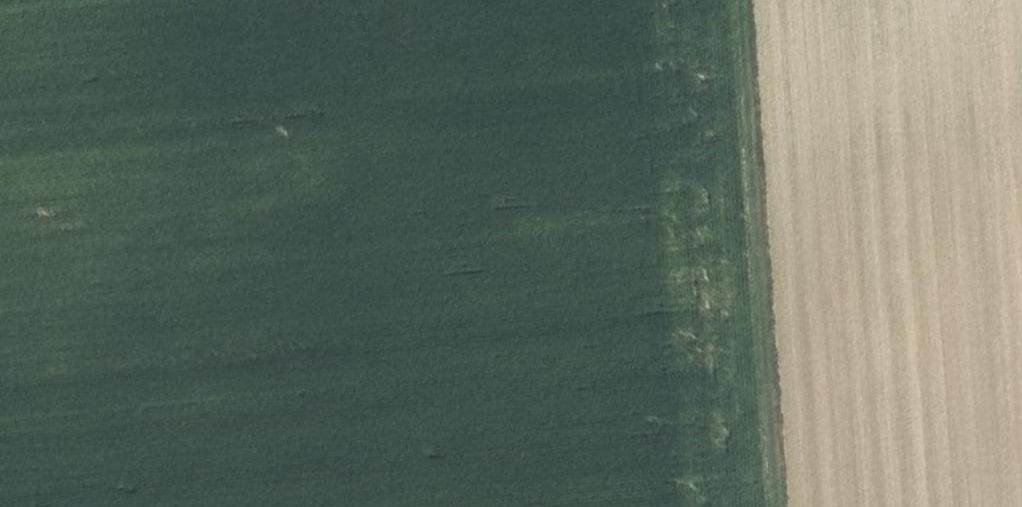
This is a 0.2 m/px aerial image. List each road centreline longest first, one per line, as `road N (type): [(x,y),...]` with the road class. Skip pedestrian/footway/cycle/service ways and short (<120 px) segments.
road 1 (track): [(744,0),(780,506)]

